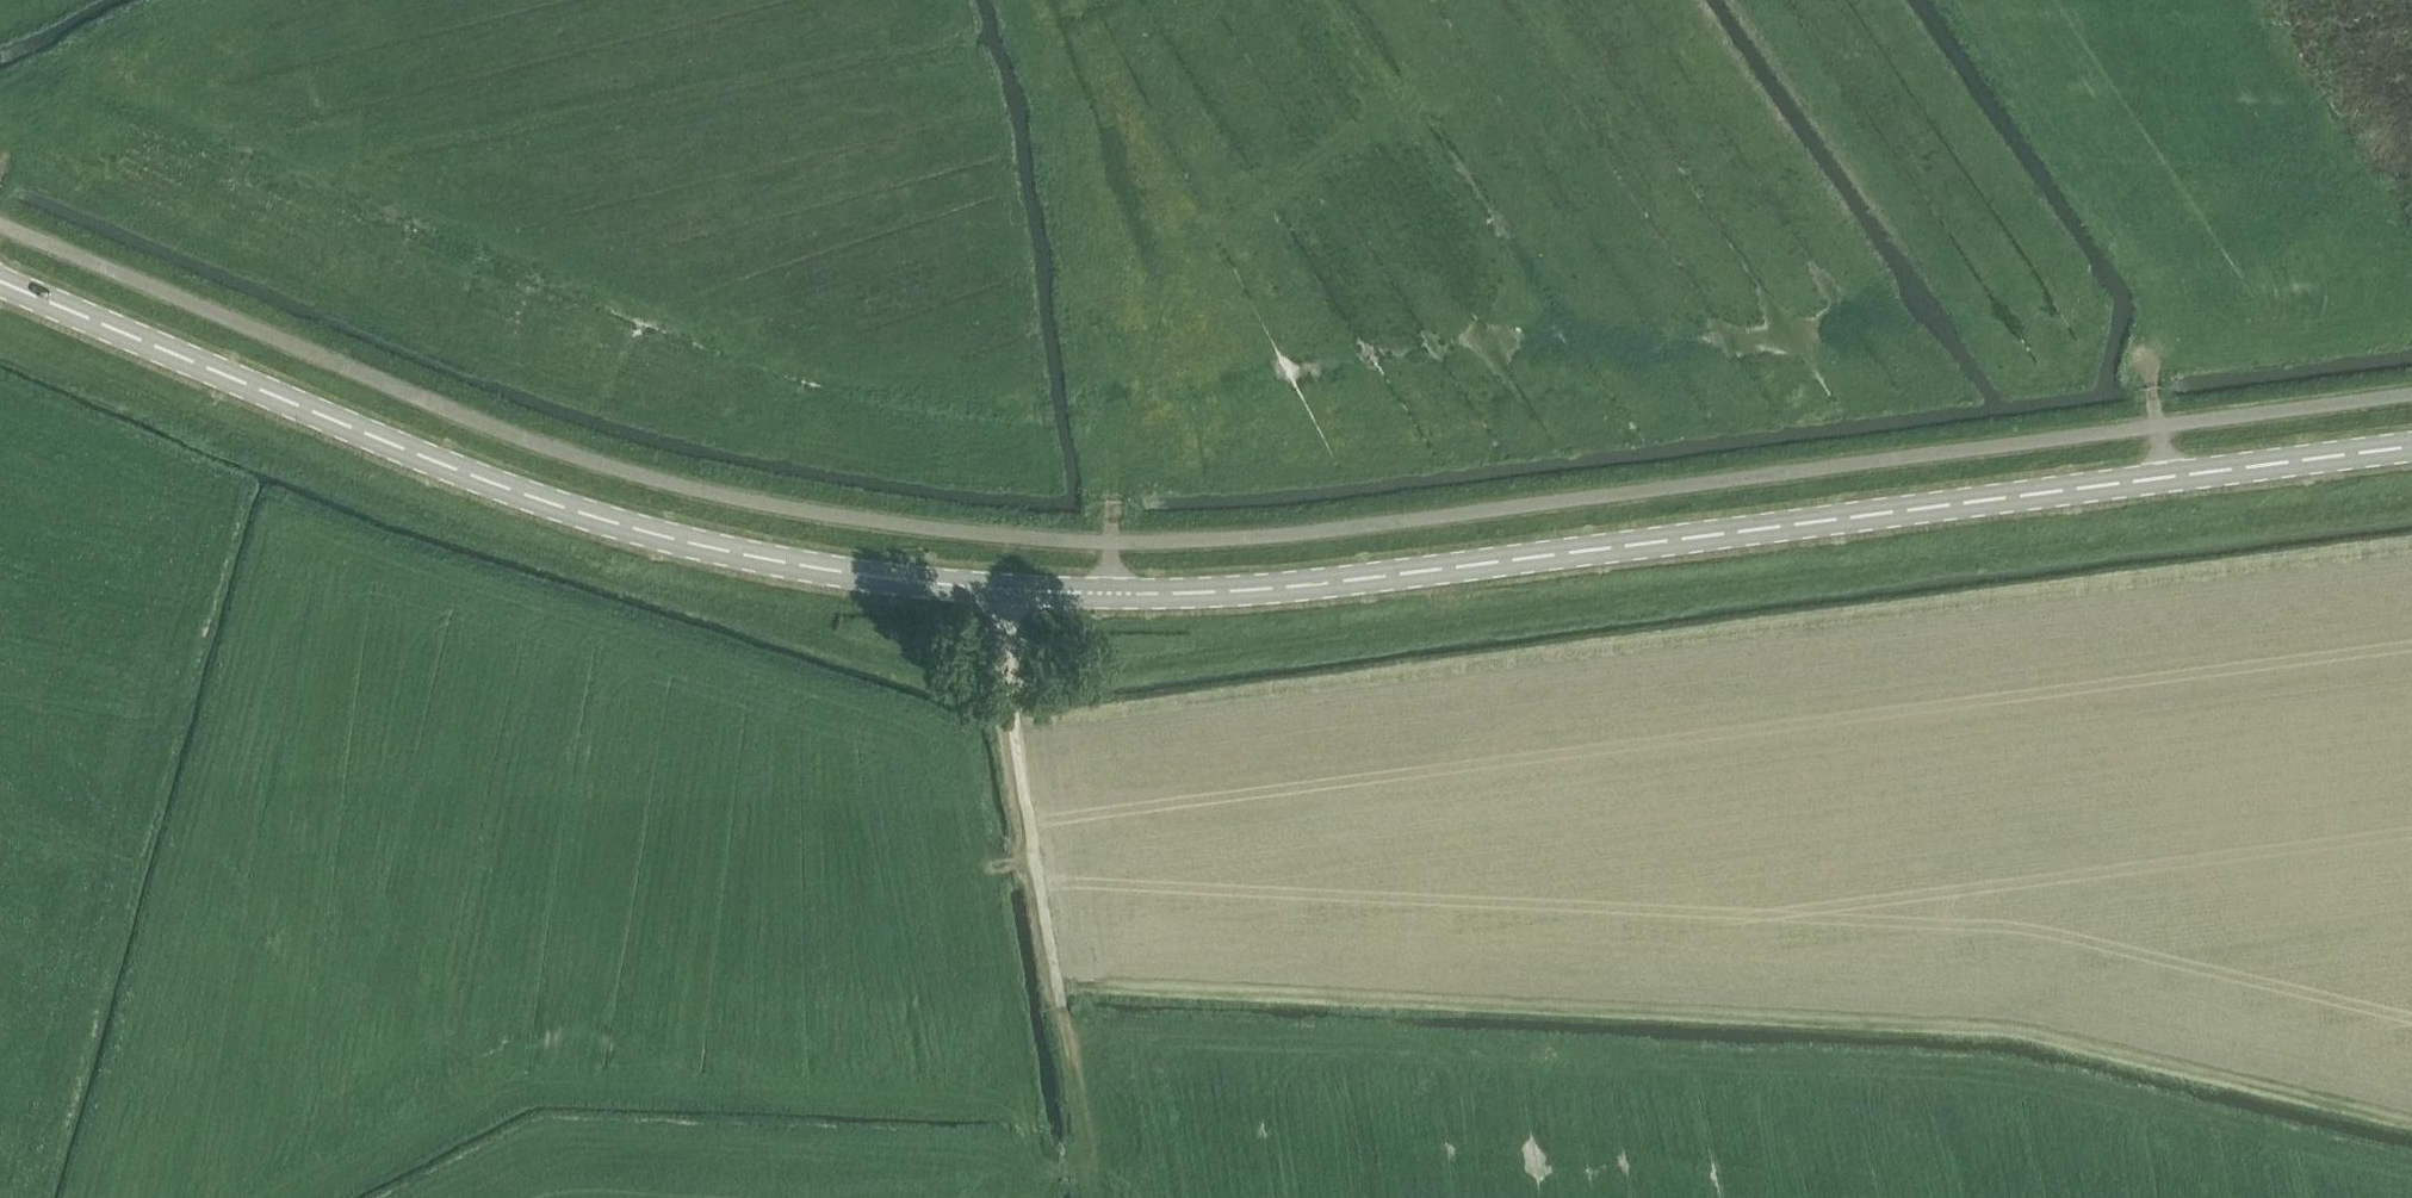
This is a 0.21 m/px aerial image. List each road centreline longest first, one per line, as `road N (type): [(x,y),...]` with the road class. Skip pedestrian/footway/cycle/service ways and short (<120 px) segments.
road 1 (secondary): [(0,285),(489,487),(674,547),(984,595),(1122,601),(1339,589),(2411,445)]

